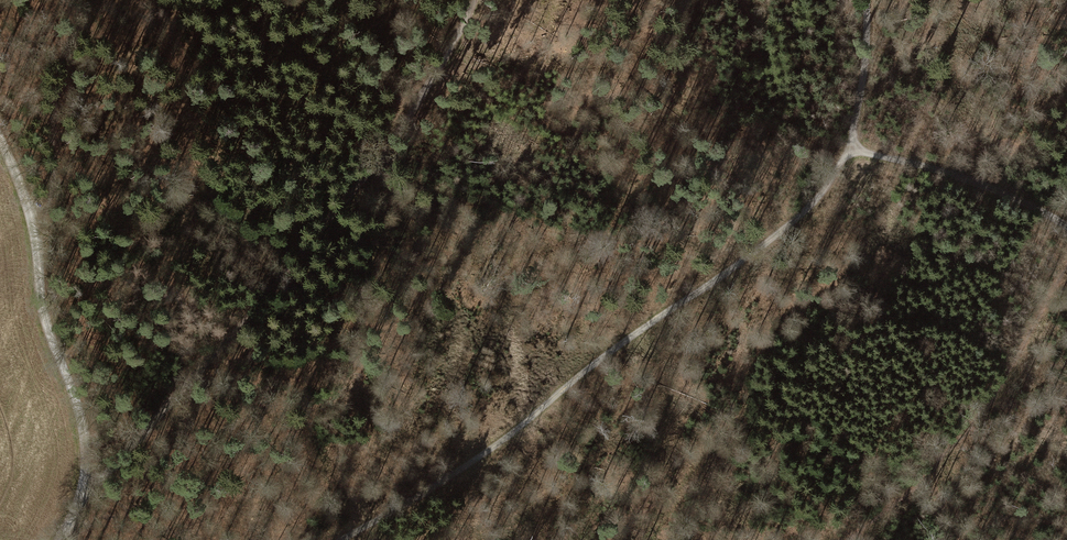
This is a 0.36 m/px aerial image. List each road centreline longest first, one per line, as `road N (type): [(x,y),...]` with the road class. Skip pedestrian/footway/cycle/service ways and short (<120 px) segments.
road 1 (track): [(337,539),(701,292),(789,219),(821,185),(857,120),(866,0)]
road 2 (track): [(85,480),(251,309),(377,158),(471,0)]
road 3 (track): [(0,140),(30,212),(43,308),(82,423),(85,480),(60,539)]
road 4 (track): [(36,236),(49,204),(58,79),(92,0)]
road 5 (track): [(844,151),(986,182),(1066,224)]

